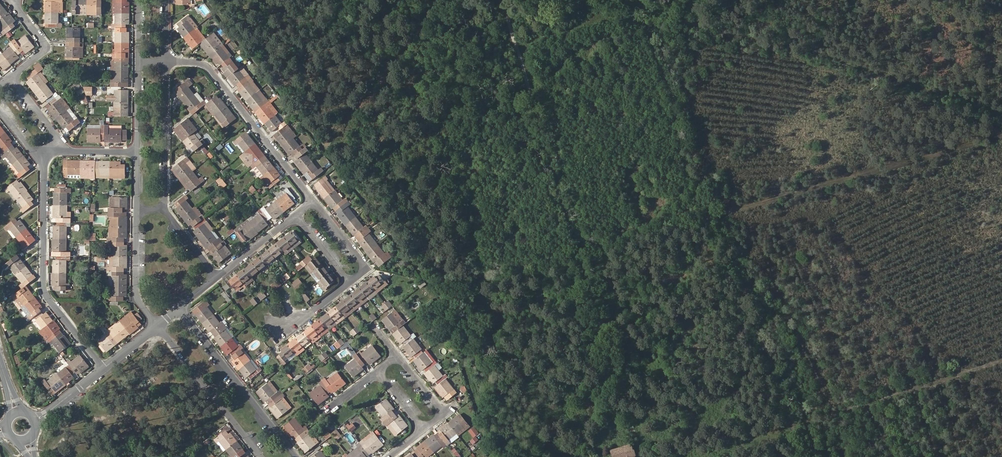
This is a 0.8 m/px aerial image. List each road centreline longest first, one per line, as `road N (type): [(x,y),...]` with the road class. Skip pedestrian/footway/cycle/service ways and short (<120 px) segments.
road 1 (track): [(501,0),(650,456)]
road 2 (residential): [(43,152),(44,288),(105,369)]
road 3 (residential): [(168,61),(215,74),(314,202)]
road 4 (residential): [(296,456),(180,309)]
road 5 (residential): [(314,202),(313,216),(357,277),(307,318),(277,326)]
road 6 (residential): [(158,327),(261,456)]
road 7 (residential): [(168,61),(167,210)]
road 8 (residential): [(136,210),(135,298),(158,327)]
road 9 (residential): [(314,202),(220,277)]

